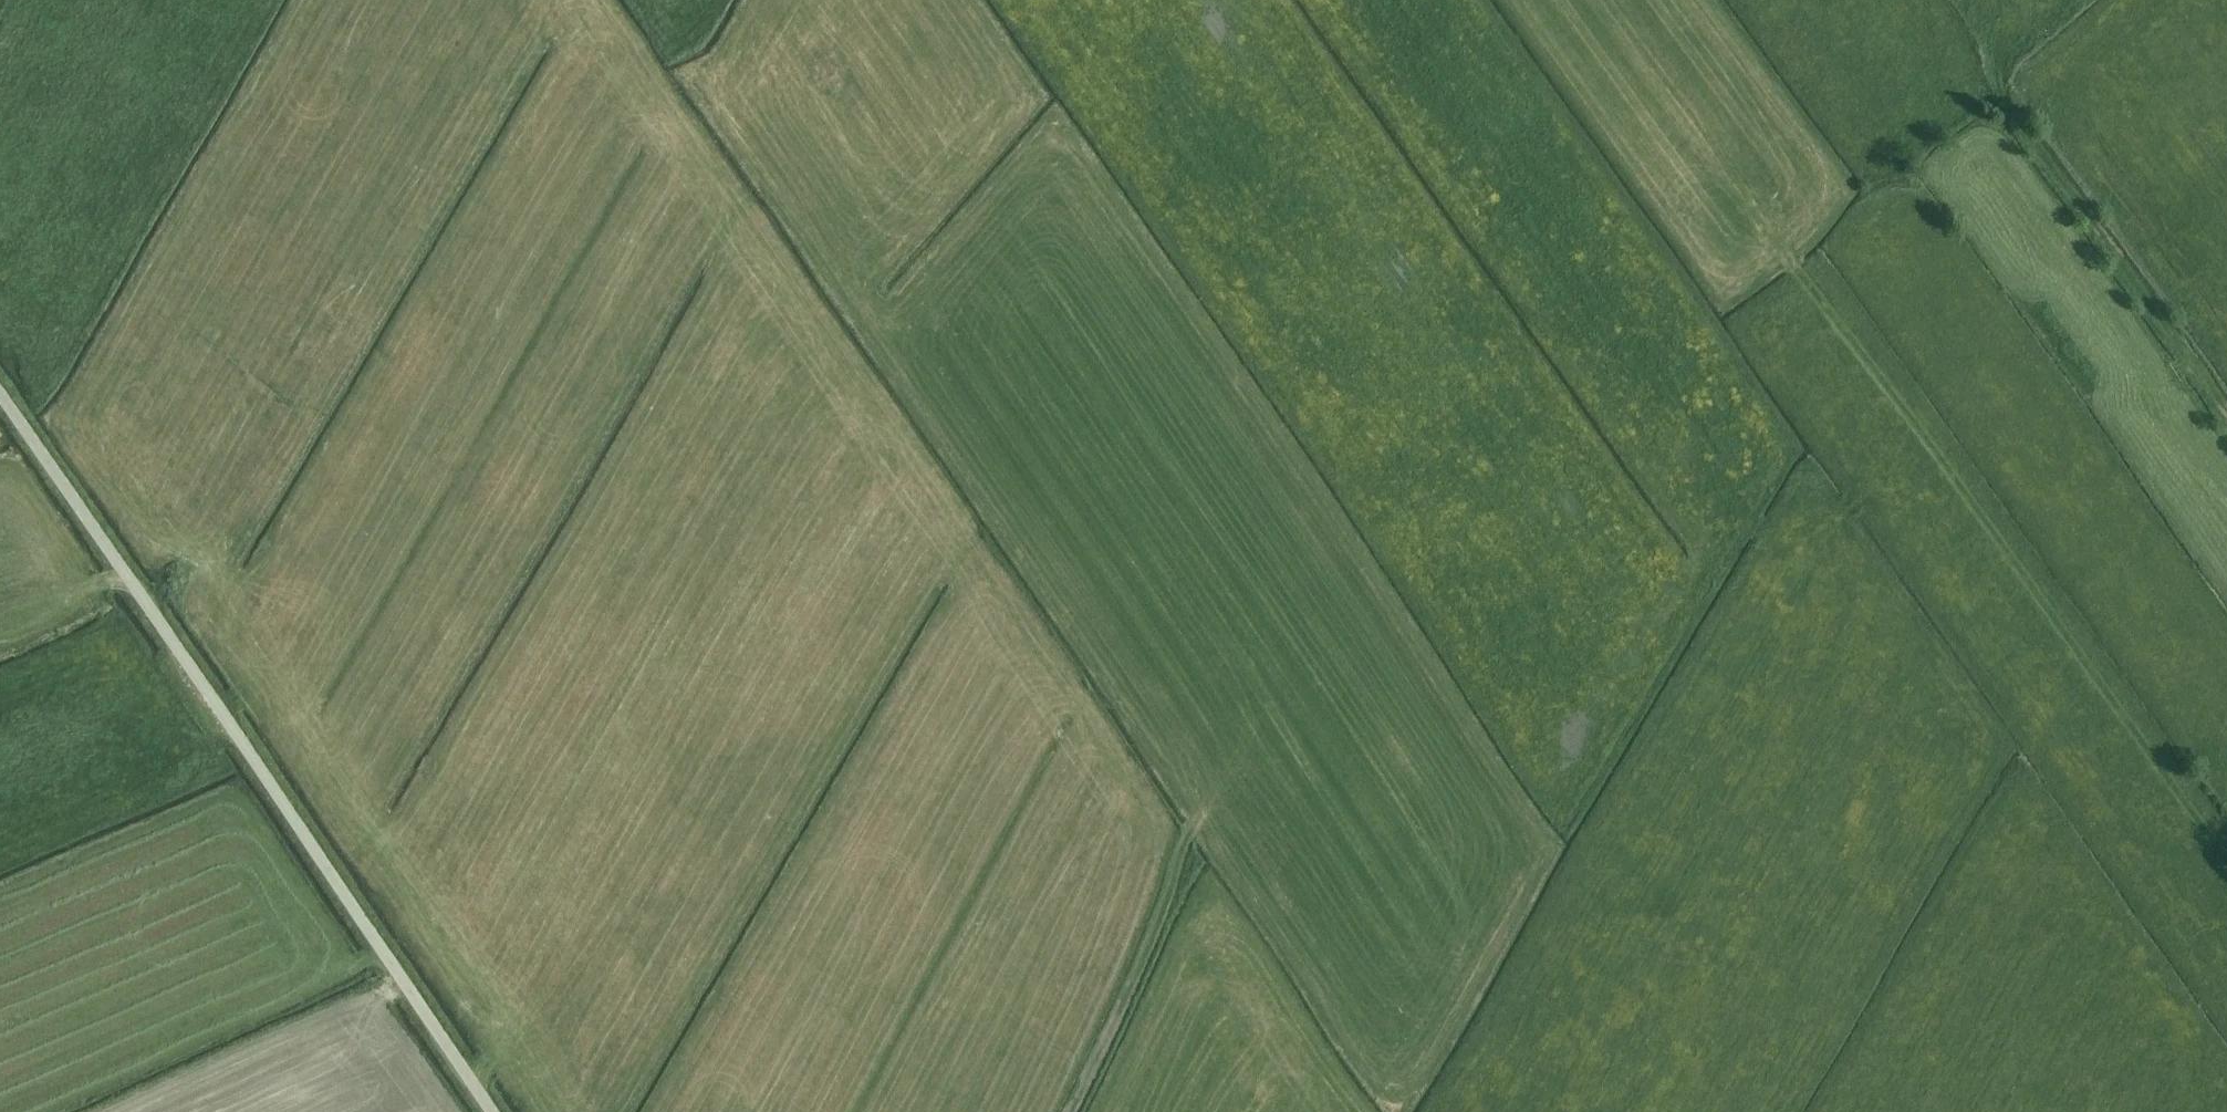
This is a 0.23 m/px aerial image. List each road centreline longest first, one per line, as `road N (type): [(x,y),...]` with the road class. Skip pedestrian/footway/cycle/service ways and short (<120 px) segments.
road 1 (unclassified): [(493,1111),(0,394)]
road 2 (track): [(2005,98),(2226,408)]

